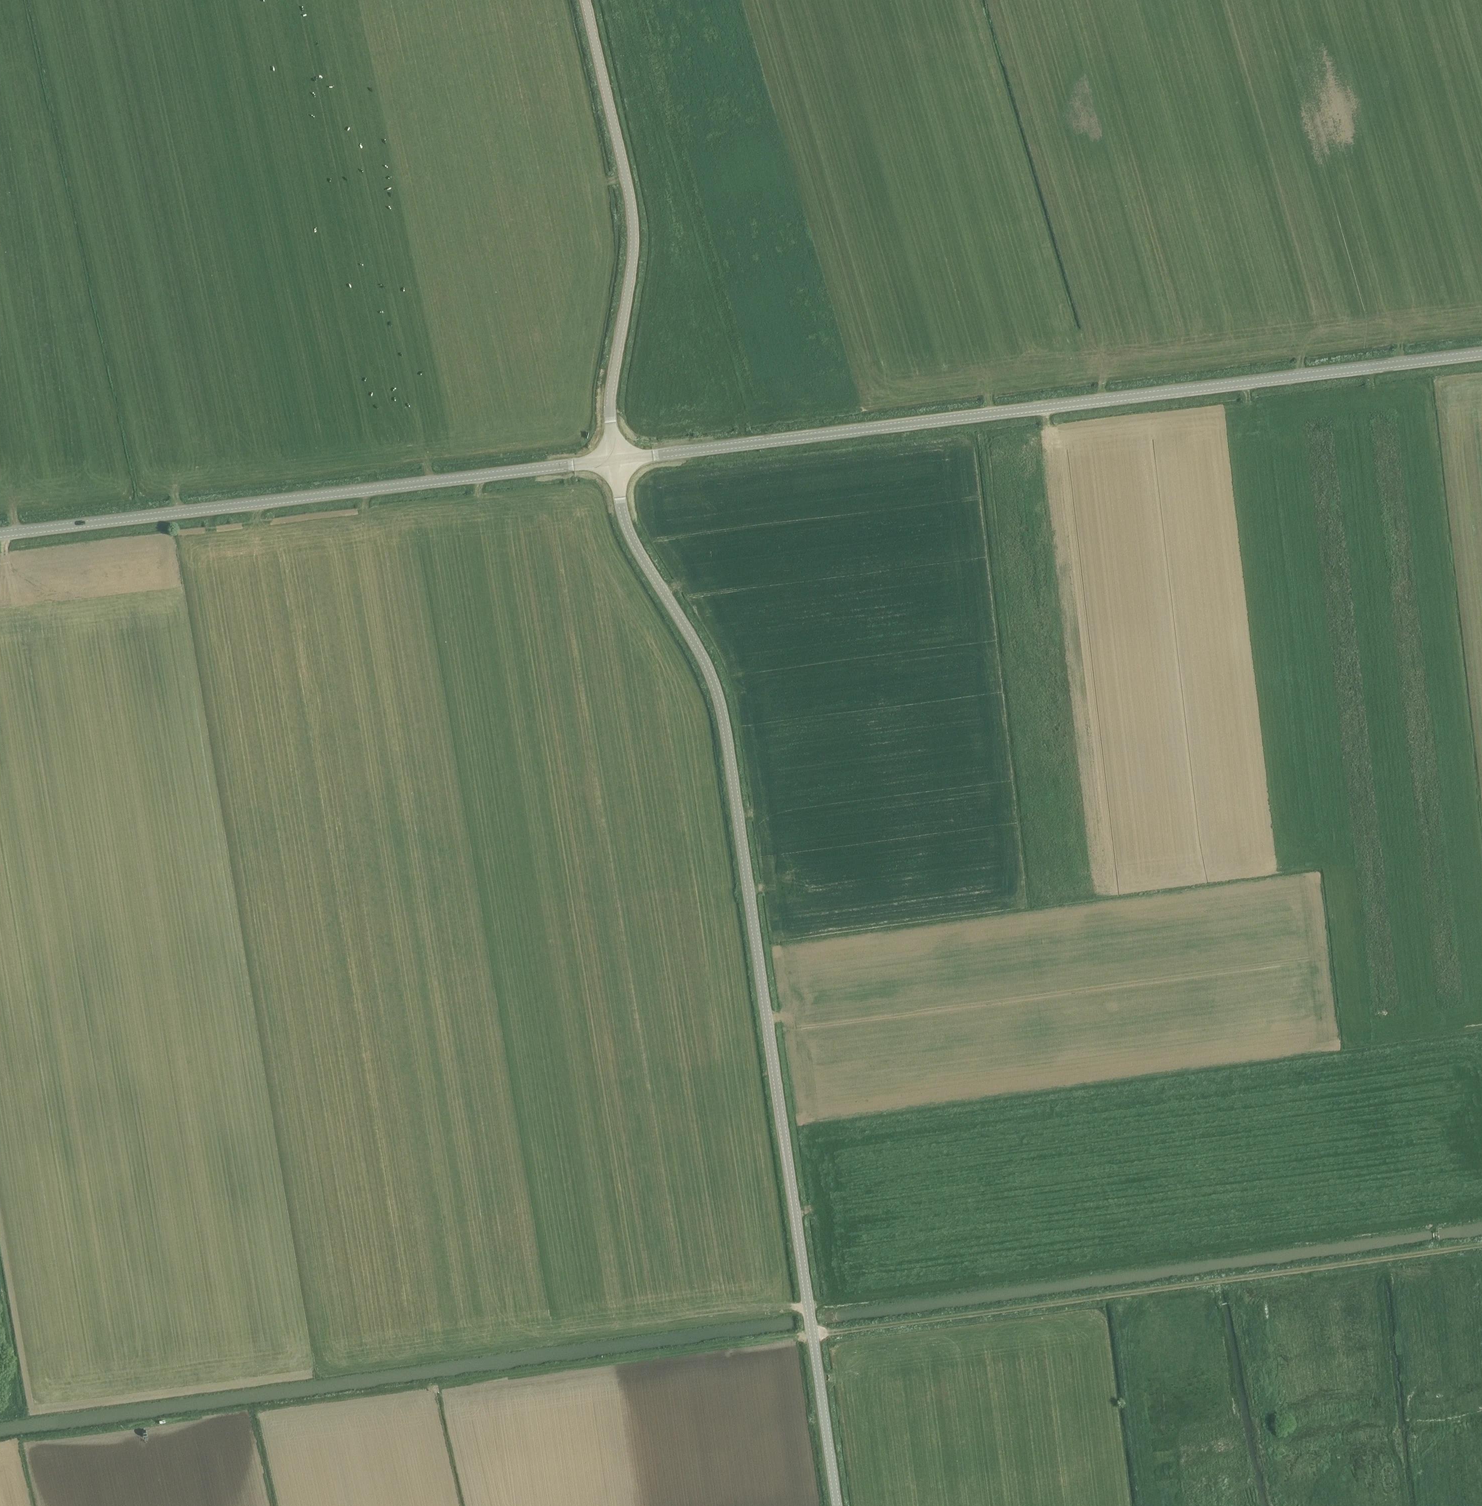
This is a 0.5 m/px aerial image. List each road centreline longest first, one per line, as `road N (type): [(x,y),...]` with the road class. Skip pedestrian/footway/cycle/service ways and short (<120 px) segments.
road 1 (tertiary): [(832,1505),(717,735),(689,651),(631,555),(608,459)]
road 2 (tertiary): [(1481,351),(608,459)]
road 3 (tertiary): [(0,534),(608,459)]
road 4 (tertiary): [(608,459),(605,406),(628,257),(627,206),(581,0)]

